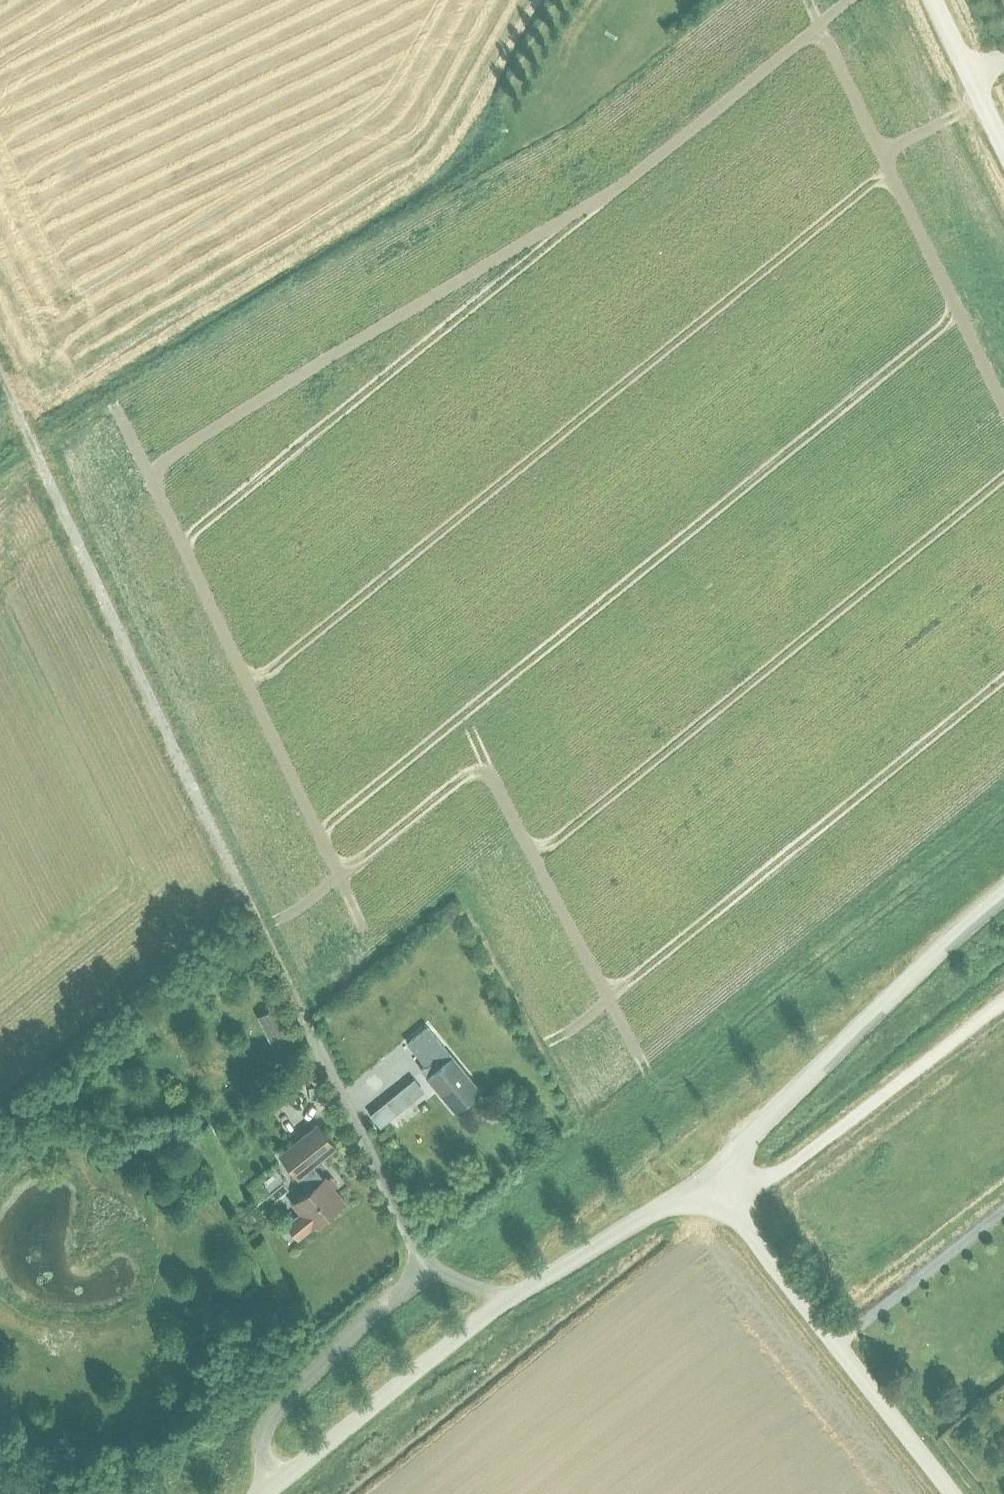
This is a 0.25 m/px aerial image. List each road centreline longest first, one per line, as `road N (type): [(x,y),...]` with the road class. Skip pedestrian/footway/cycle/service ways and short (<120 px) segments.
road 1 (tertiary): [(740,1178),(758,1128),(1003,893)]
road 2 (tertiary): [(951,1493),(753,1237),(740,1178)]
road 3 (tertiary): [(273,1489),(509,1300)]
road 4 (unclassified): [(273,1489),(261,1446),(269,1422),(426,1260)]
road 5 (tertiary): [(509,1300),(682,1198),(740,1178)]
road 6 (unclassified): [(319,1045),(426,1260)]
road 7 (tertiary): [(1003,139),(937,0)]

